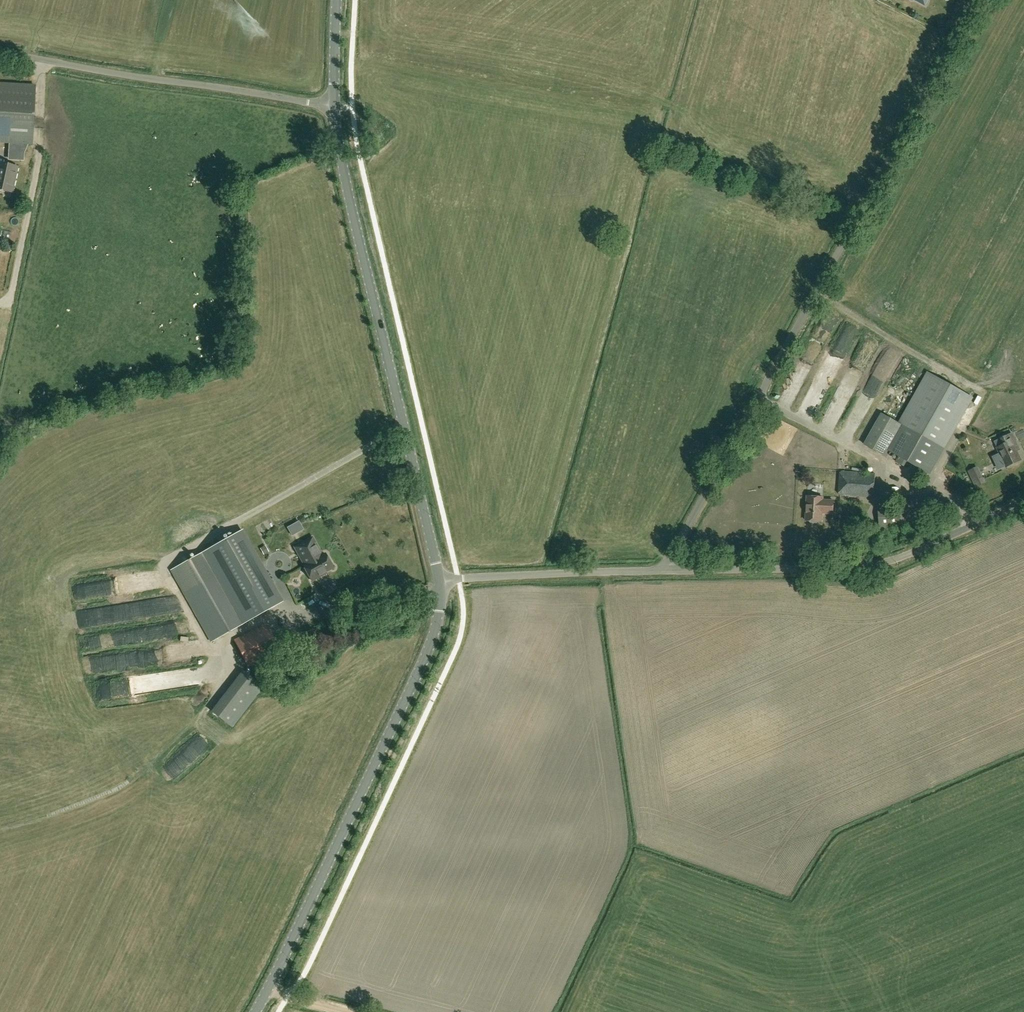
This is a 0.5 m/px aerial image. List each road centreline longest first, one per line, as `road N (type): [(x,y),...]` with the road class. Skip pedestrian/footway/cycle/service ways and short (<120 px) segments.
road 1 (unclassified): [(979,0),(670,571)]
road 2 (tertiary): [(440,582),(334,106)]
road 3 (tertiary): [(256,1011),(431,645),(440,582)]
road 4 (unclassified): [(670,571),(868,567),(1023,503)]
road 5 (unclassified): [(334,106),(0,53)]
road 6 (unclassified): [(440,582),(670,571)]

